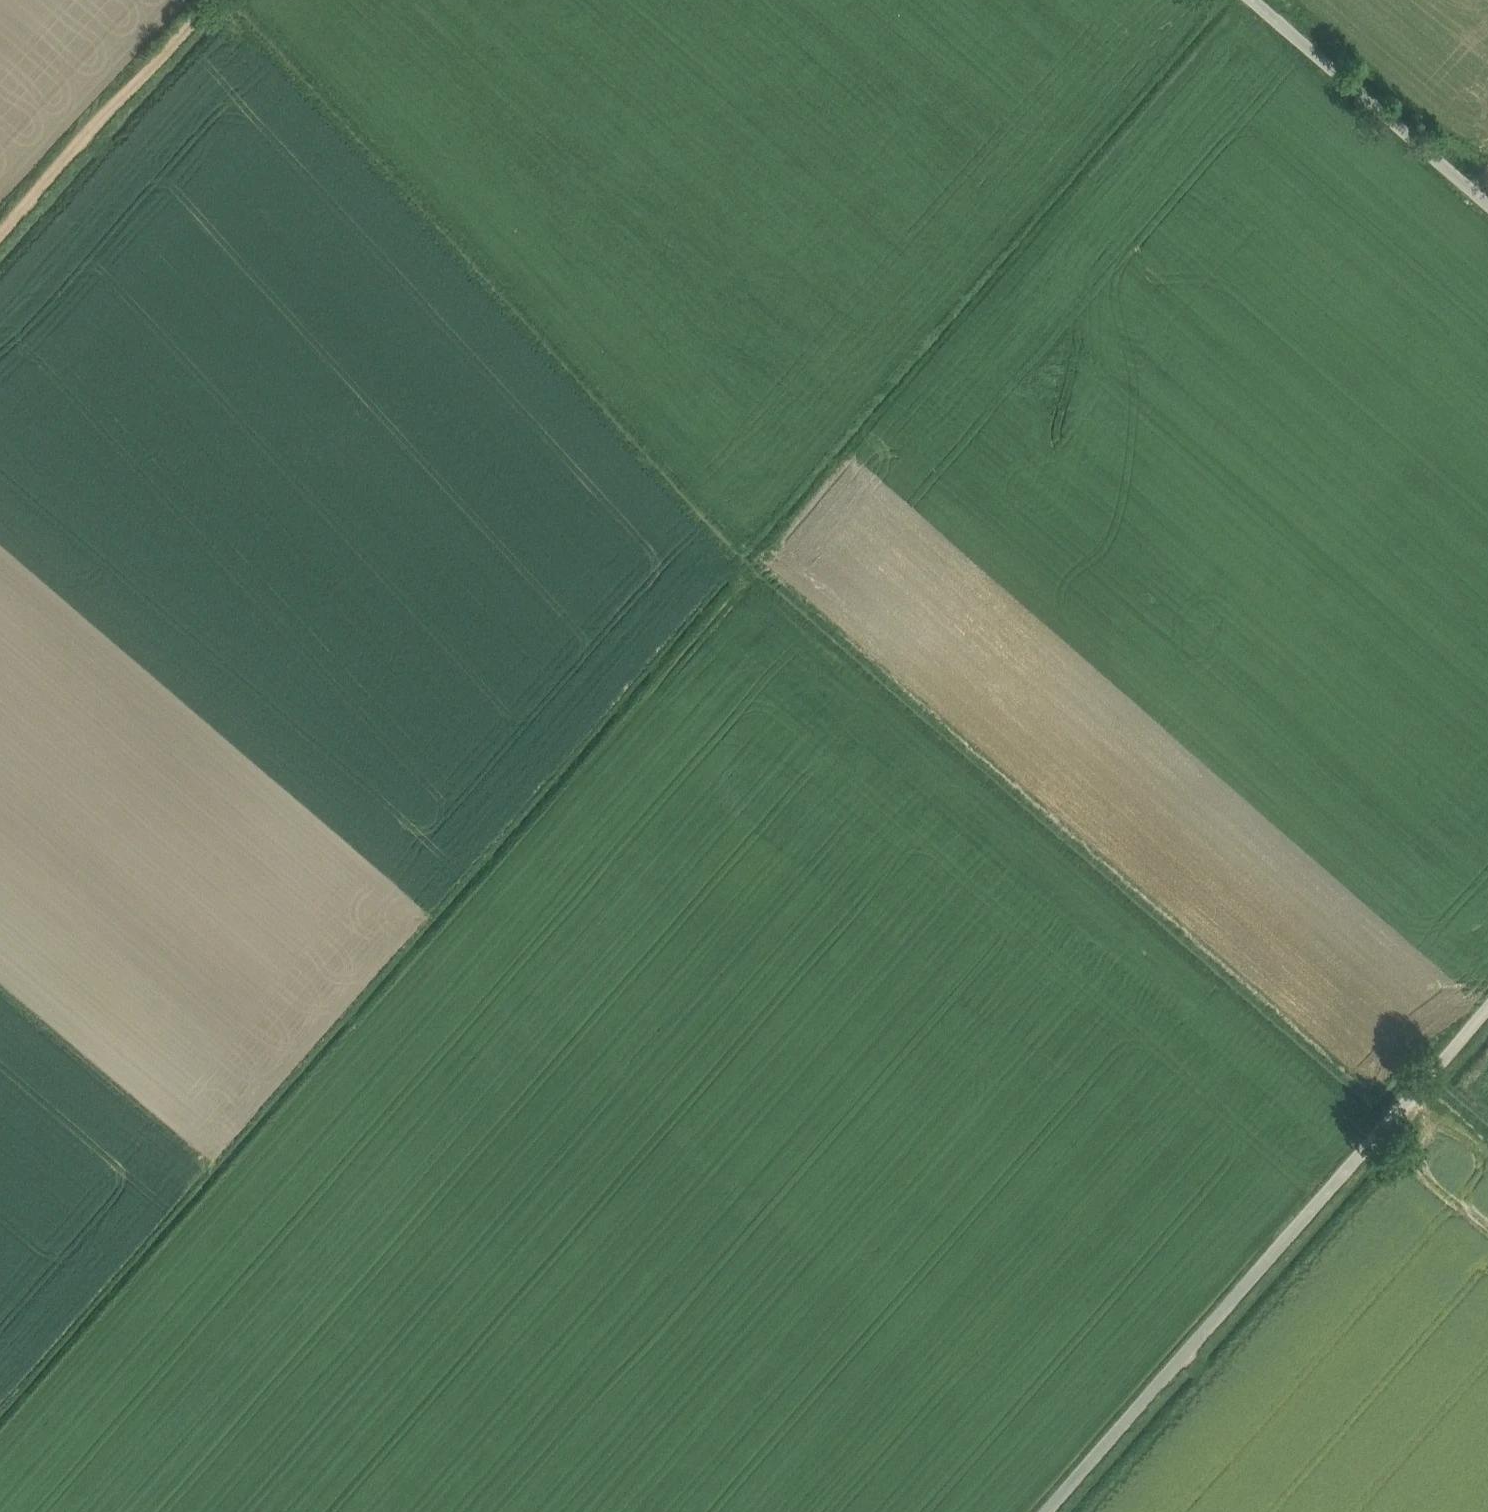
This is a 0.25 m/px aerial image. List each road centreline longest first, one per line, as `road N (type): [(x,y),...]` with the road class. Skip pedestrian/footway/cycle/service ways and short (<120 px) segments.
road 1 (unclassified): [(1045,1511),(1487,1006)]
road 2 (track): [(0,235),(215,0)]
road 3 (unclassified): [(1254,0),(1487,203)]

